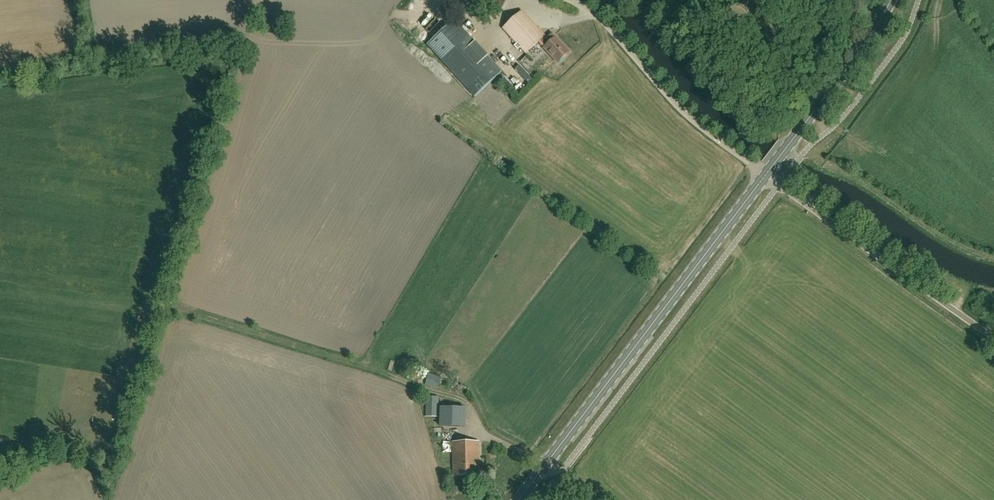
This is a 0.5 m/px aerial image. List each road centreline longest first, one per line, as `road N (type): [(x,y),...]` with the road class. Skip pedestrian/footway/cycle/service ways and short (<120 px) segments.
road 1 (secondary): [(521,499),(766,175)]
road 2 (unclassified): [(993,340),(766,175)]
road 3 (unclassified): [(766,175),(686,114),(603,21),(568,0)]
road 4 (secondary): [(766,175),(890,0)]
road 5 (track): [(585,499),(547,464),(489,439),(475,420)]

